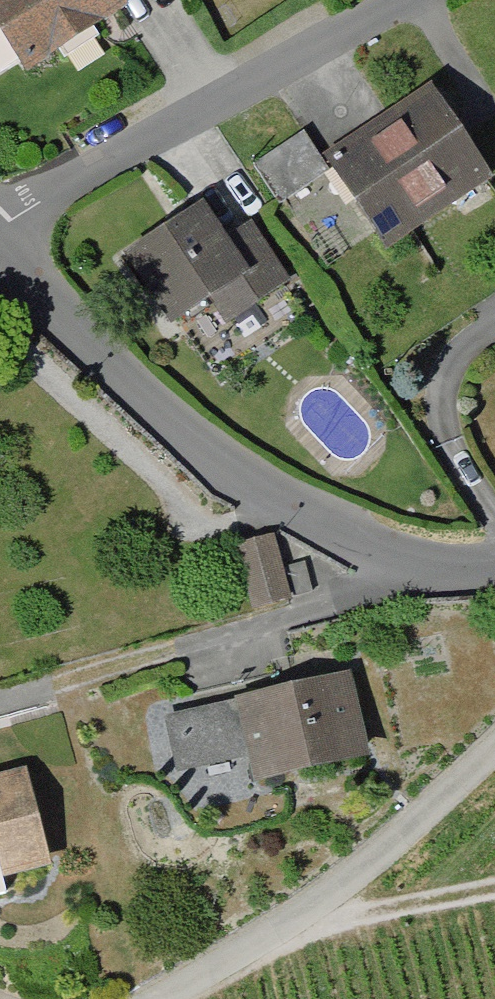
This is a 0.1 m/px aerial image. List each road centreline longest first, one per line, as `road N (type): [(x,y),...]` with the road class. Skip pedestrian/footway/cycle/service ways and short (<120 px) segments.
road 1 (residential): [(494,569),(427,568),(226,471),(47,310),(0,255)]
road 2 (residential): [(392,0),(302,61),(0,226)]
road 3 (residential): [(168,998),(365,881),(494,749)]

